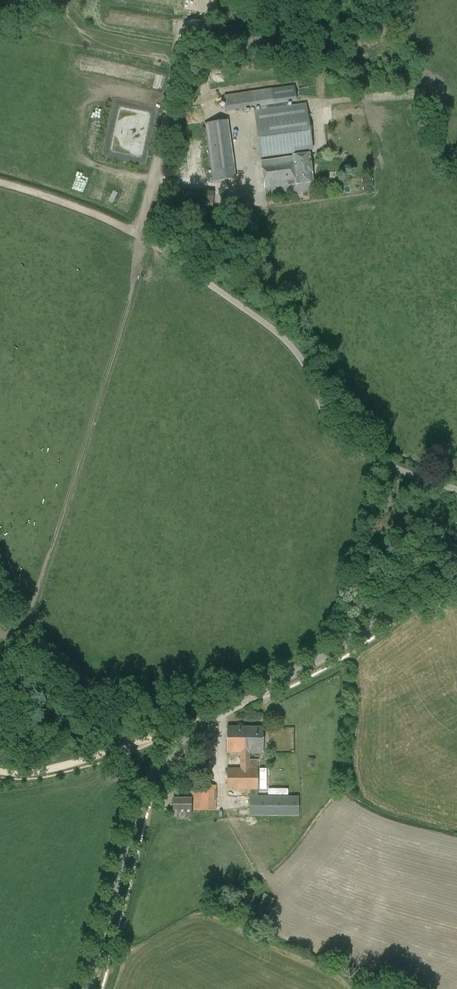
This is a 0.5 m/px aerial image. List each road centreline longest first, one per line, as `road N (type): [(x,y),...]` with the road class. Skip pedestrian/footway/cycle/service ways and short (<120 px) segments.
road 1 (secondary): [(85,988),(134,814),(175,745),(205,718),(338,647),(456,566)]
road 2 (track): [(456,489),(382,467),(348,445),(332,430),(308,366),(280,333),(195,270),(132,232),(0,181)]
road 3 (track): [(0,775),(53,773),(188,733)]

